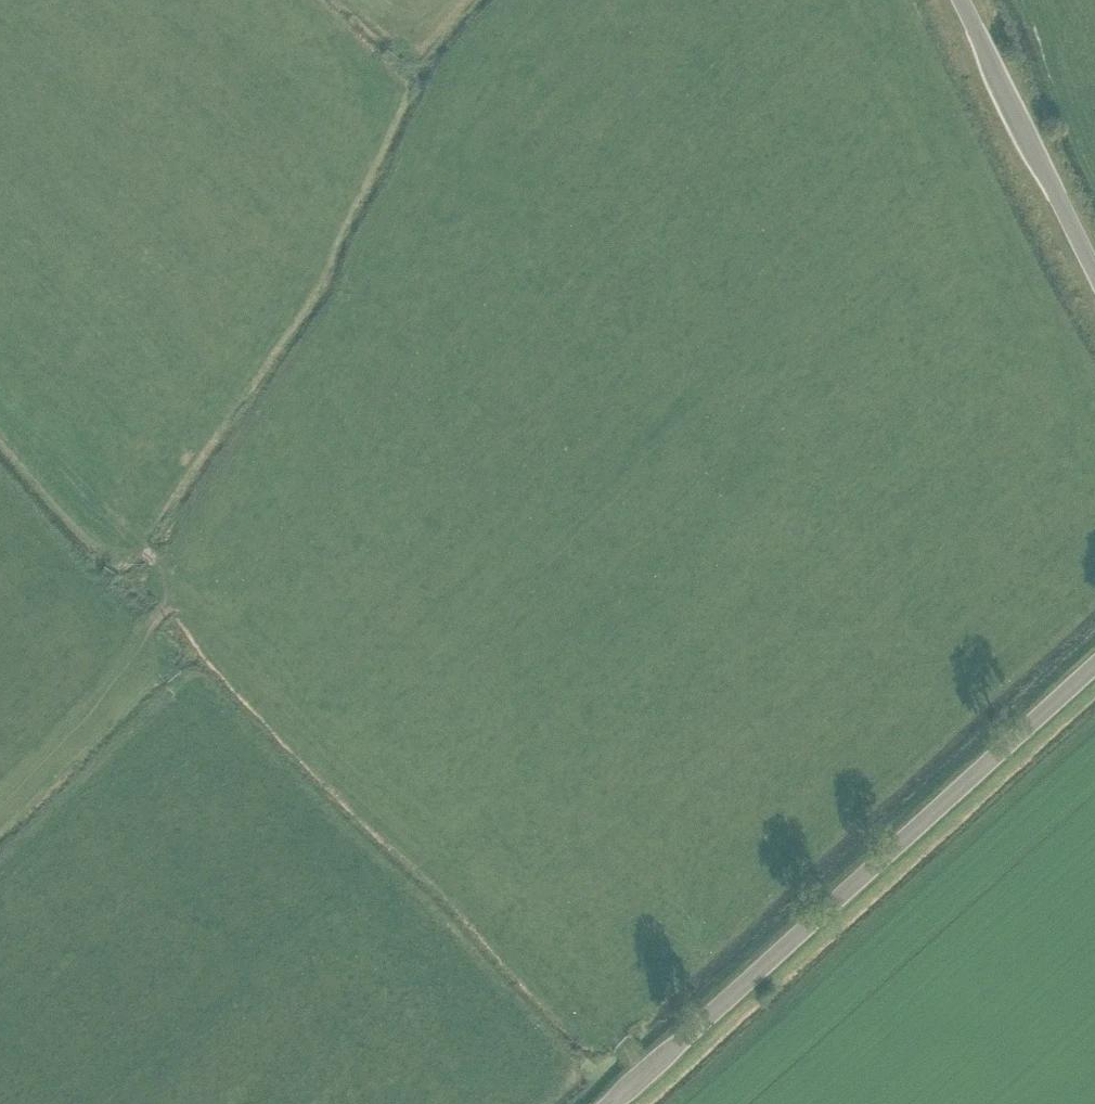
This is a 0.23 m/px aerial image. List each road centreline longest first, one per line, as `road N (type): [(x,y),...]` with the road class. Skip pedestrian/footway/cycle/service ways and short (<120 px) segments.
road 1 (tertiary): [(611,1103),(1094,665)]
road 2 (tertiary): [(1094,271),(963,0)]

